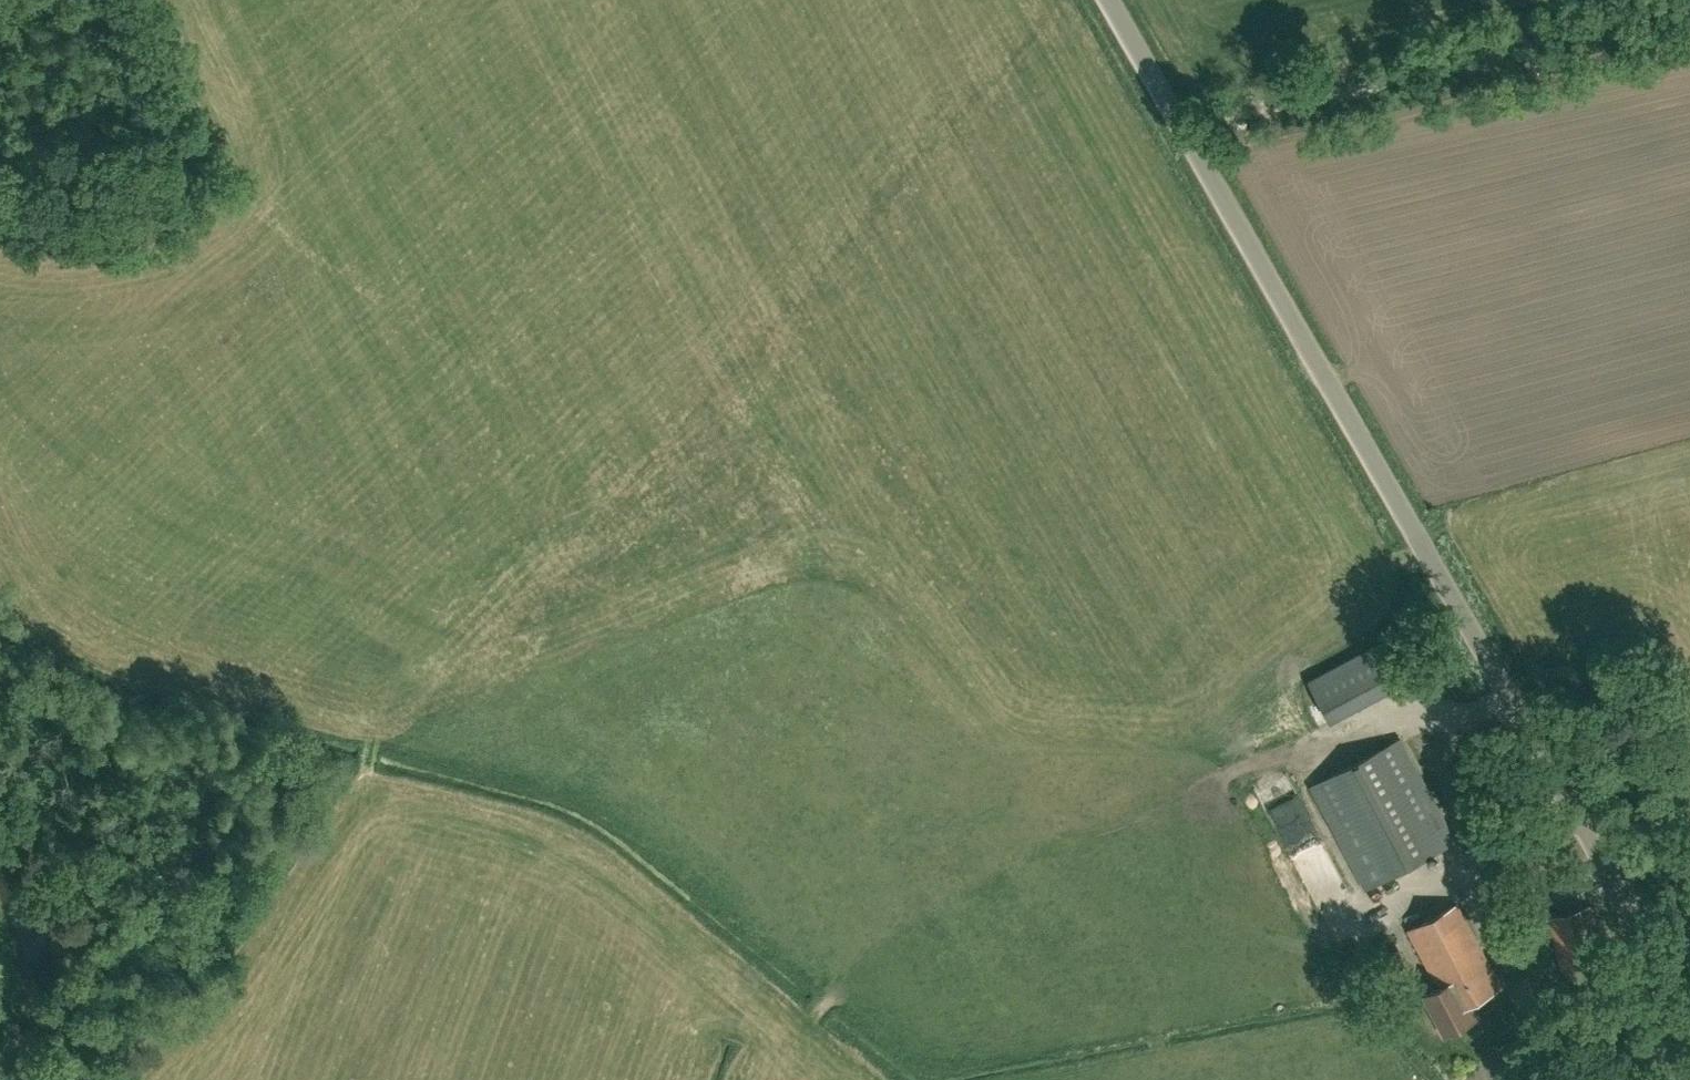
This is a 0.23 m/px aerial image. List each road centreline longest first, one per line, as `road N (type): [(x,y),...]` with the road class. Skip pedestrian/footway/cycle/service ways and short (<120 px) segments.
road 1 (unclassified): [(1668,1079),(1662,1011),(1625,896),(1113,0)]

